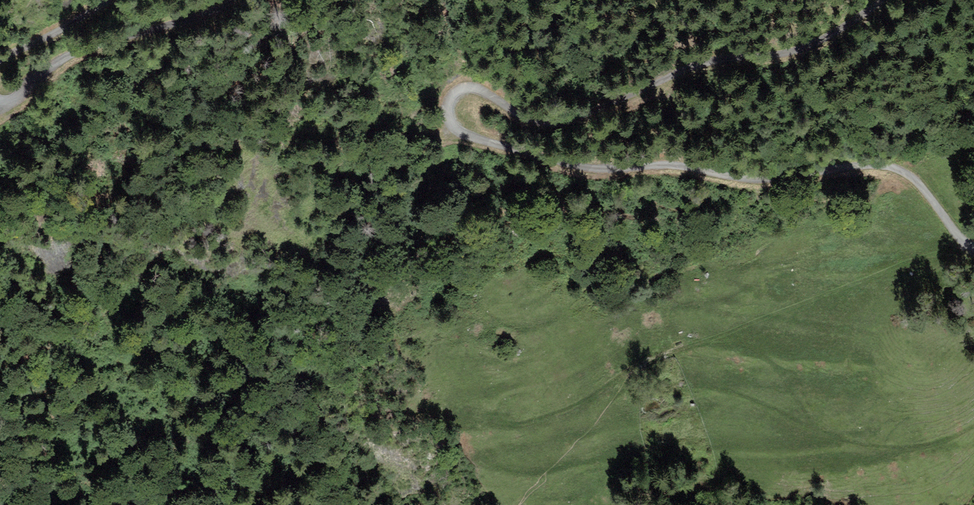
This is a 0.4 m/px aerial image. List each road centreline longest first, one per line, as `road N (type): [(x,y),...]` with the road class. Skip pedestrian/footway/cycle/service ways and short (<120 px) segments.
road 1 (track): [(880,0),(806,45),(707,62),(557,124),(534,122),(476,88),(456,91),(446,111),(458,132),(589,169),(663,164),(769,179),(893,167),(920,184),(972,250)]
road 2 (track): [(0,102),(83,50),(235,0)]
road 3 (track): [(113,0),(92,19),(0,61)]

